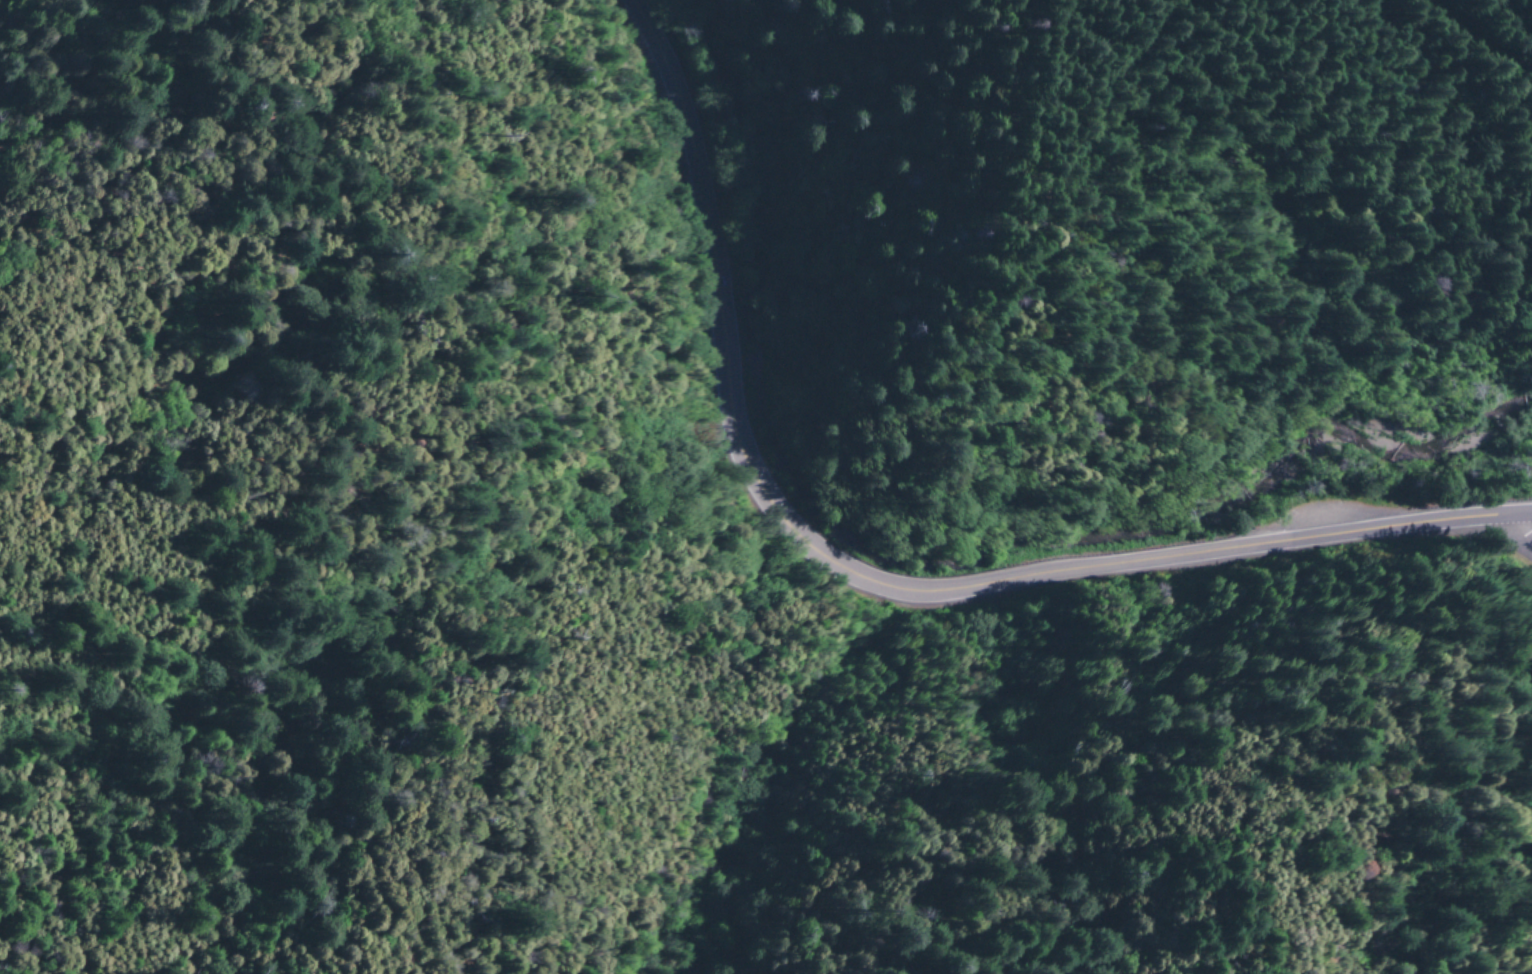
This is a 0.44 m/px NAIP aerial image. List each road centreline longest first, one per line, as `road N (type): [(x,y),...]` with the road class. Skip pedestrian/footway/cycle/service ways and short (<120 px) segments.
road 1 (trunk): [(634,0),(685,115),(717,252),(727,402),(739,453),(770,509),(811,555),(859,590),(915,599),(1531,516)]

